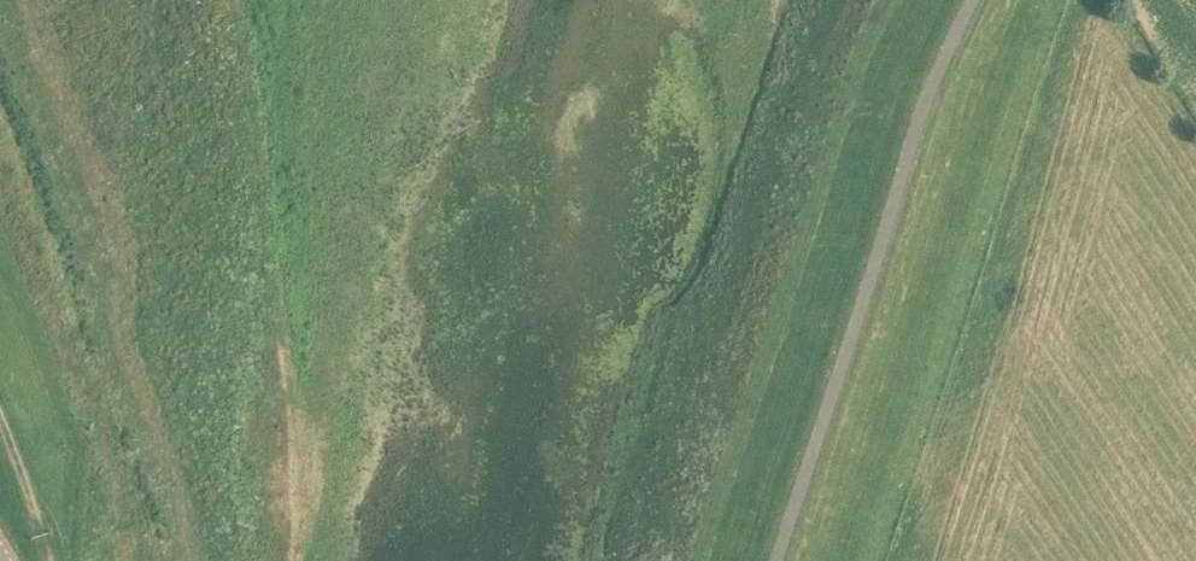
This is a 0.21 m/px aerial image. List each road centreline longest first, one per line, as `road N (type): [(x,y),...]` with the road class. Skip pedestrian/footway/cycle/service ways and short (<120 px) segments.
road 1 (track): [(45,560),(0,413)]

